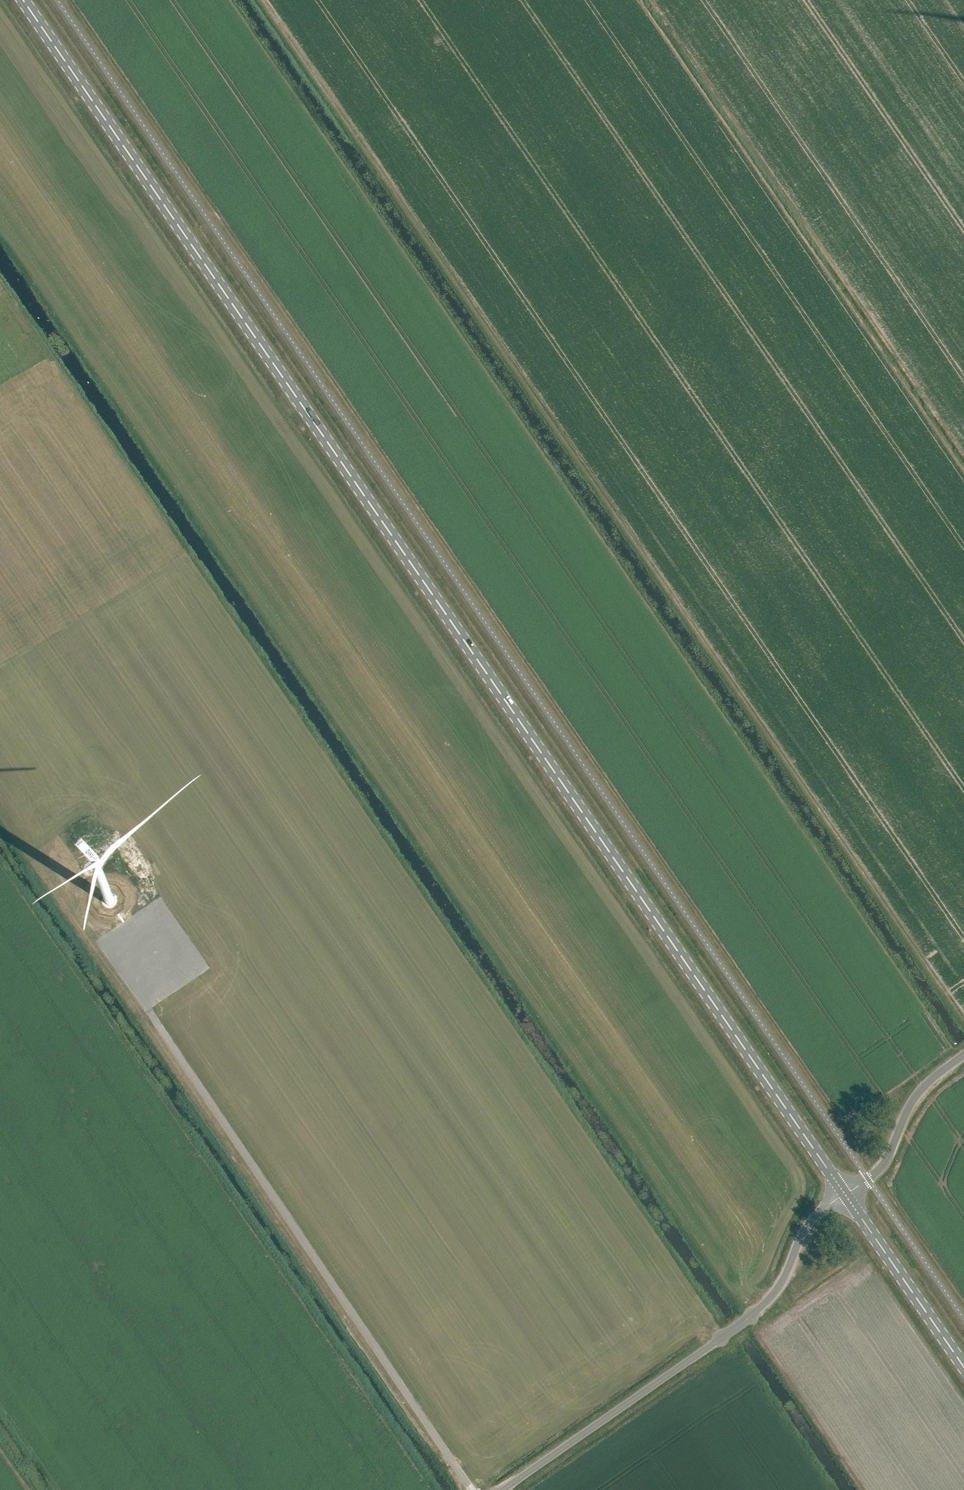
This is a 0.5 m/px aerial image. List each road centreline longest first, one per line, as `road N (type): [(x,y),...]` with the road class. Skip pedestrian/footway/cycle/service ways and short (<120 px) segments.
road 1 (primary): [(846,1195),(24,0)]
road 2 (unclassified): [(502,1489),(751,1316),(787,1272),(812,1218),(846,1195)]
road 3 (primary): [(963,1366),(846,1195)]
road 4 (unclassified): [(846,1195),(884,1166),(917,1093),(963,1056)]

